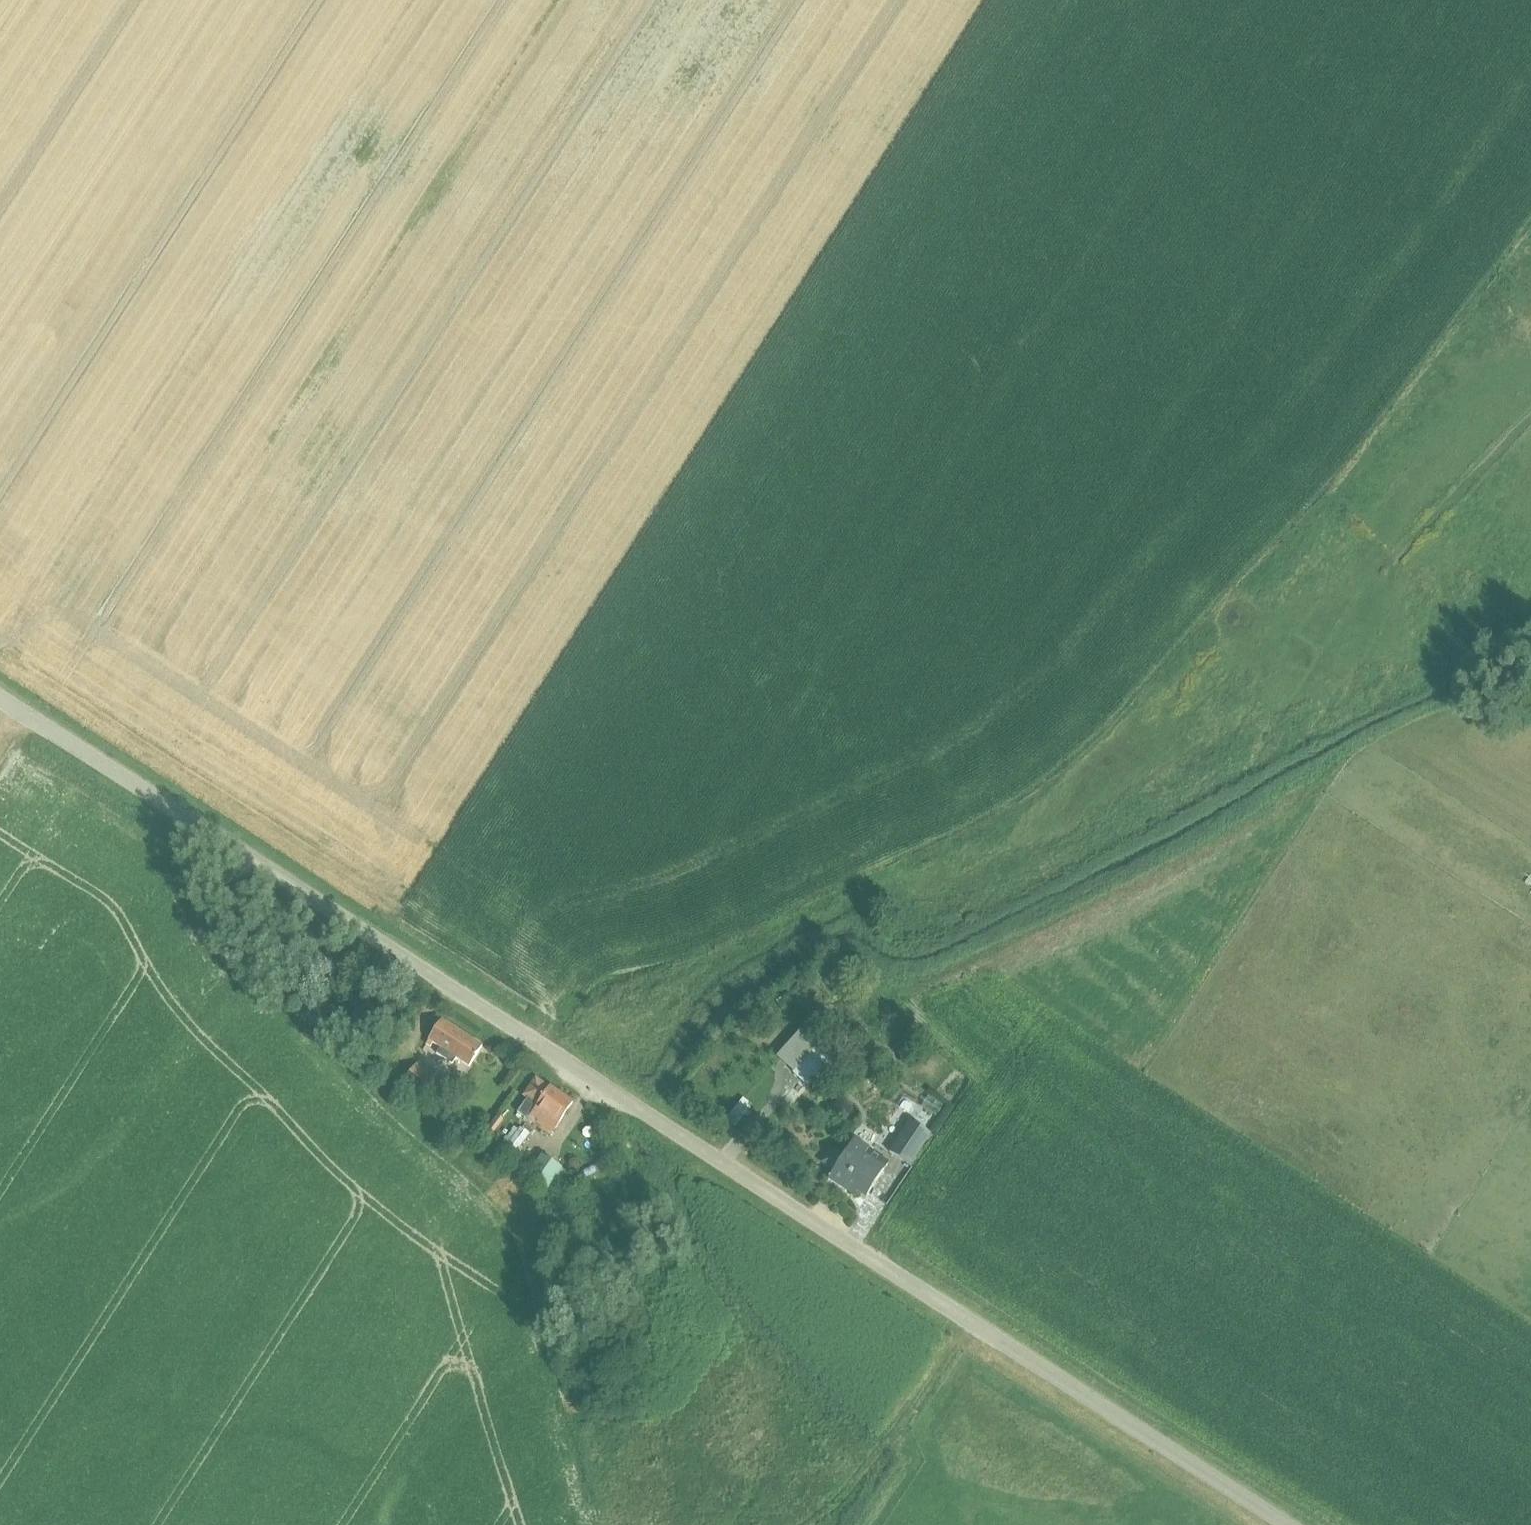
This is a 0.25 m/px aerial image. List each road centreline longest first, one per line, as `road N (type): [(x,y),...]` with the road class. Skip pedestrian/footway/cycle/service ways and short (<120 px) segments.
road 1 (unclassified): [(1288,1524),(0,699)]

